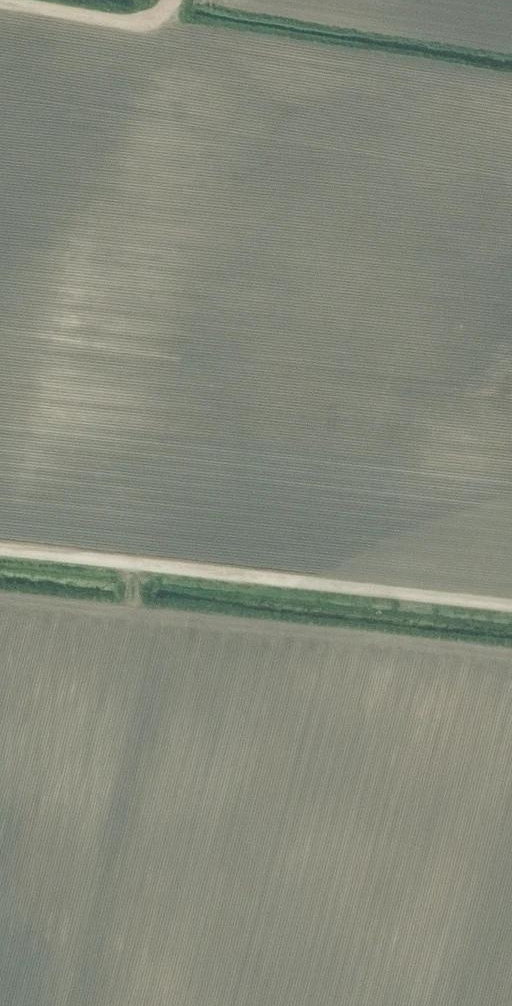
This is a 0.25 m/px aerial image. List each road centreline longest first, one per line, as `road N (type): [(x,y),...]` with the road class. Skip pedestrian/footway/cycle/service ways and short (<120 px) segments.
road 1 (track): [(0,551),(511,605)]

